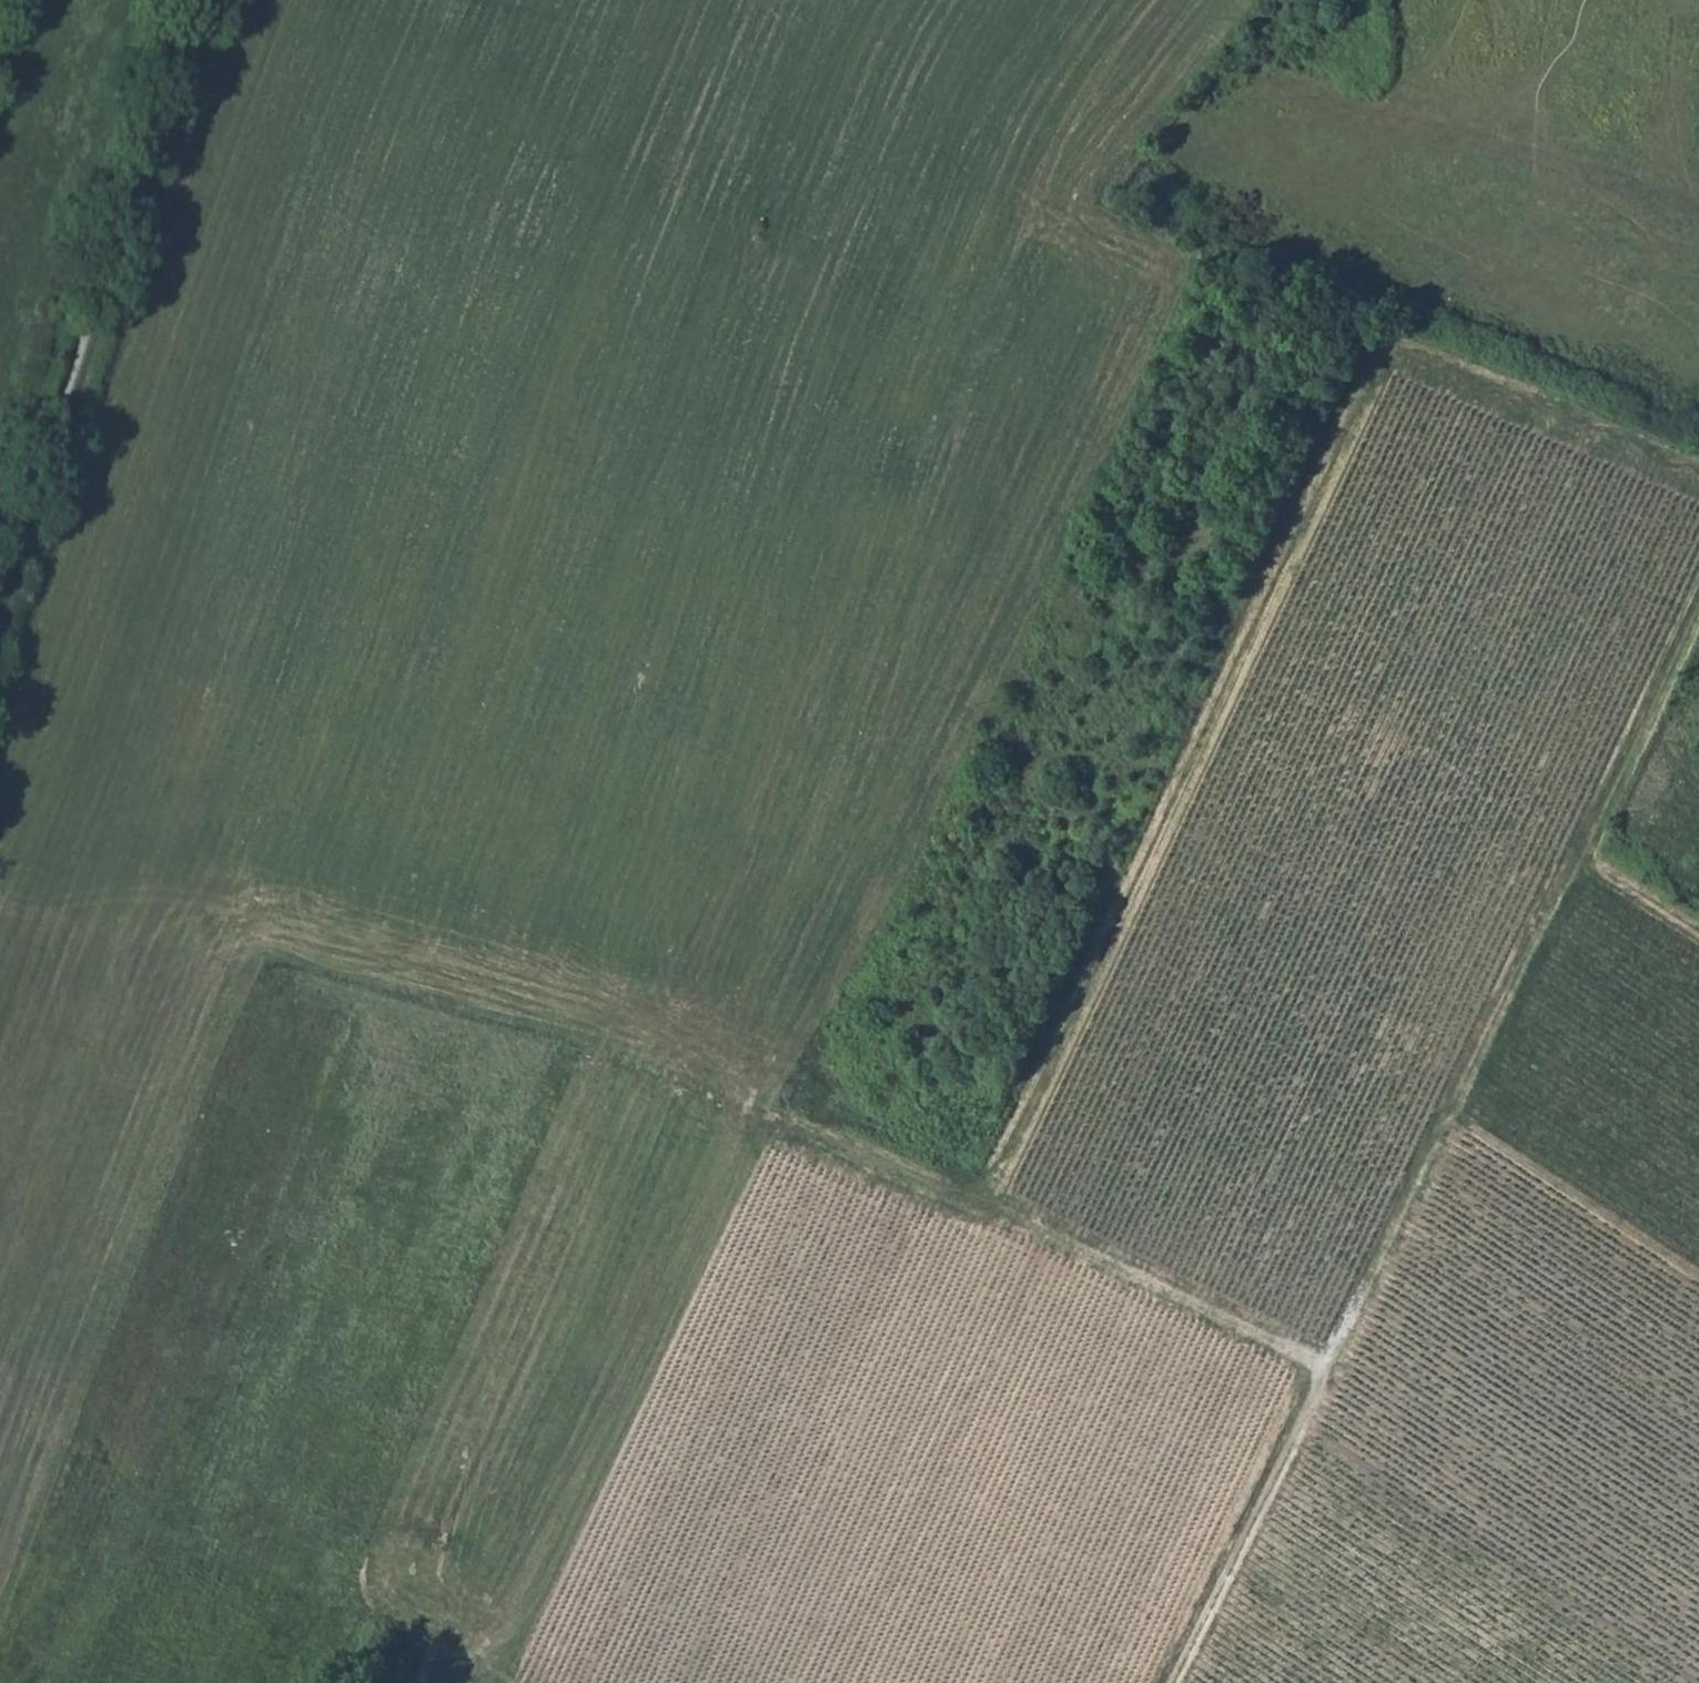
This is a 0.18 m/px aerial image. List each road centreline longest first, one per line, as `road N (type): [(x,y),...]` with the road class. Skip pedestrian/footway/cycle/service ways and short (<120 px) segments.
road 1 (track): [(1170,1682),(1334,1367),(1532,940),(1698,609)]
road 2 (track): [(0,543),(209,0)]

